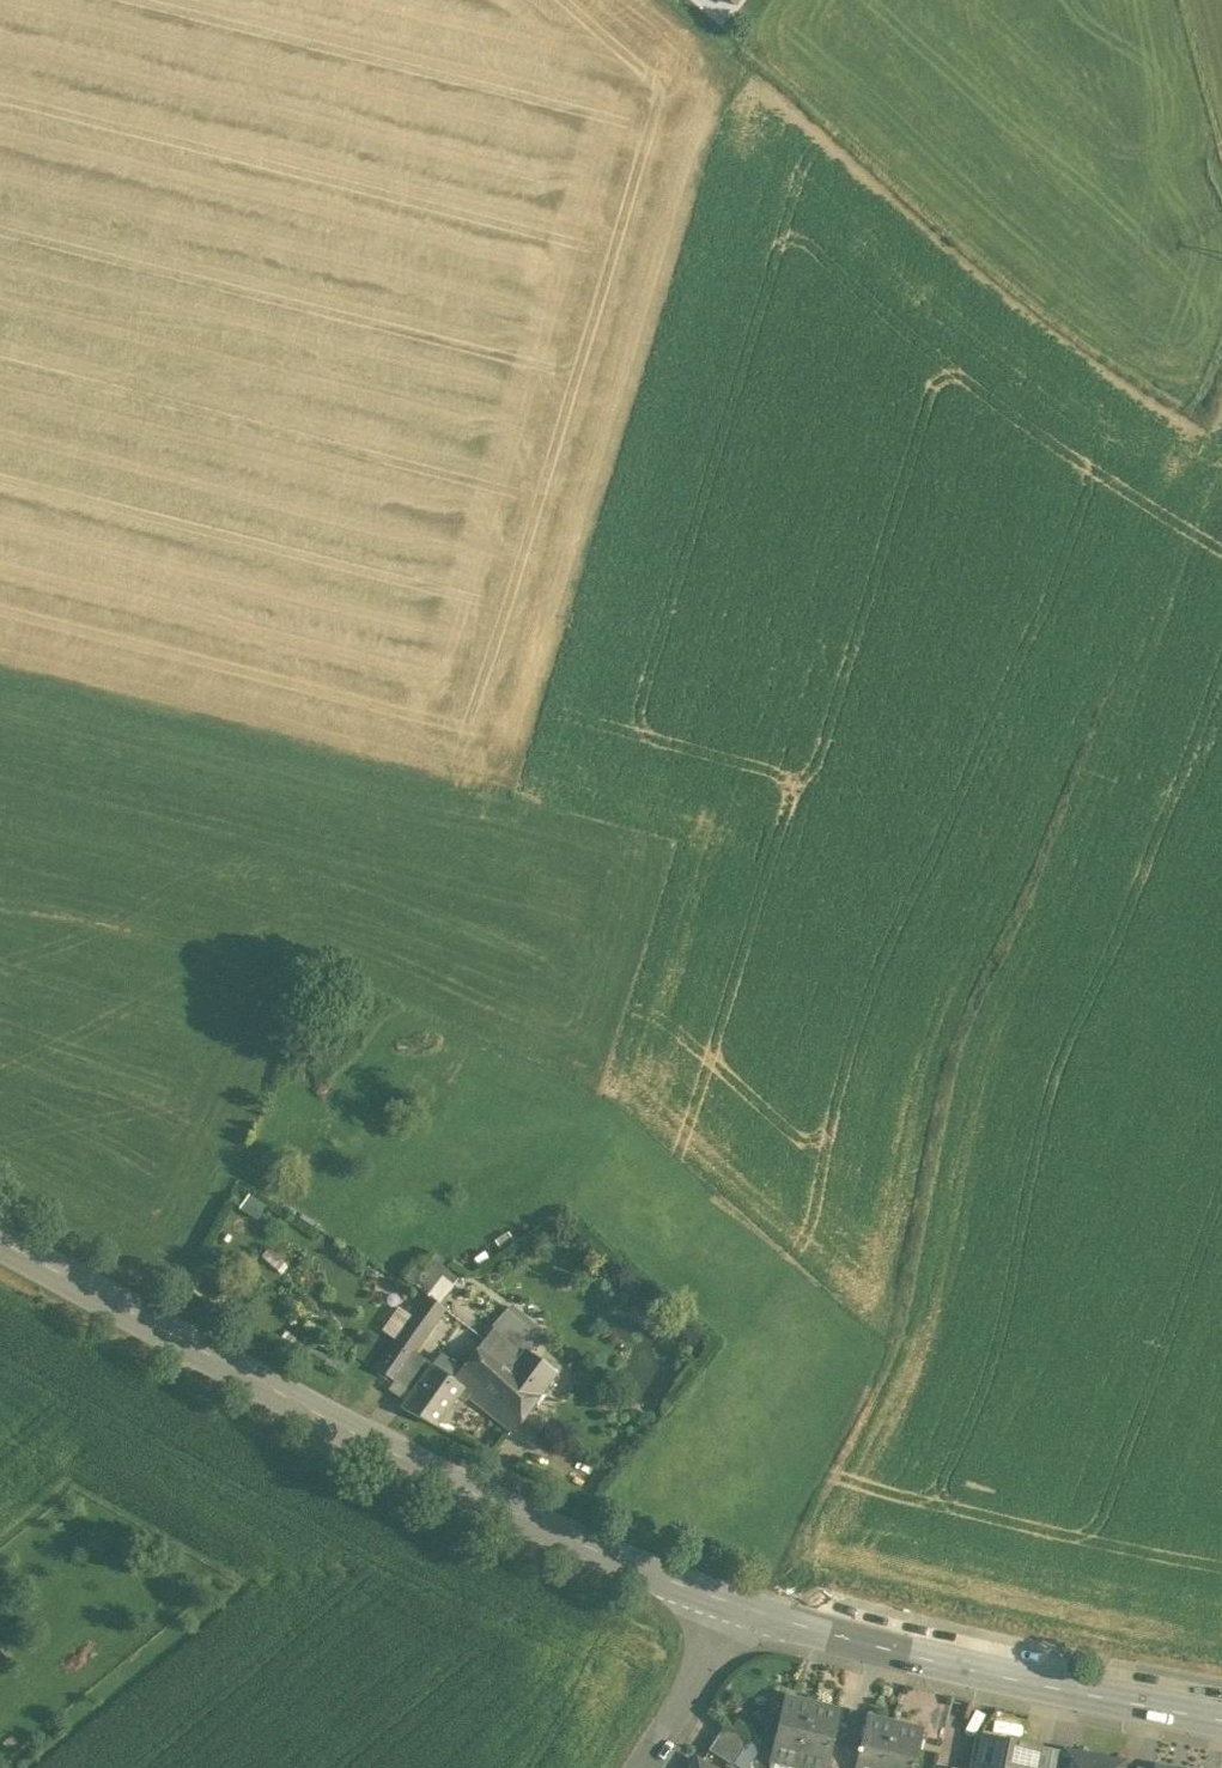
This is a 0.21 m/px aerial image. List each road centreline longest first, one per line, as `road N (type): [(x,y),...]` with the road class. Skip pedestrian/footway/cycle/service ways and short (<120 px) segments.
road 1 (unclassified): [(739,1606),(538,1524),(408,1461),(0,1239)]
road 2 (unclassified): [(1221,1720),(967,1668),(739,1606)]
road 3 (residential): [(739,1606),(639,1767)]

